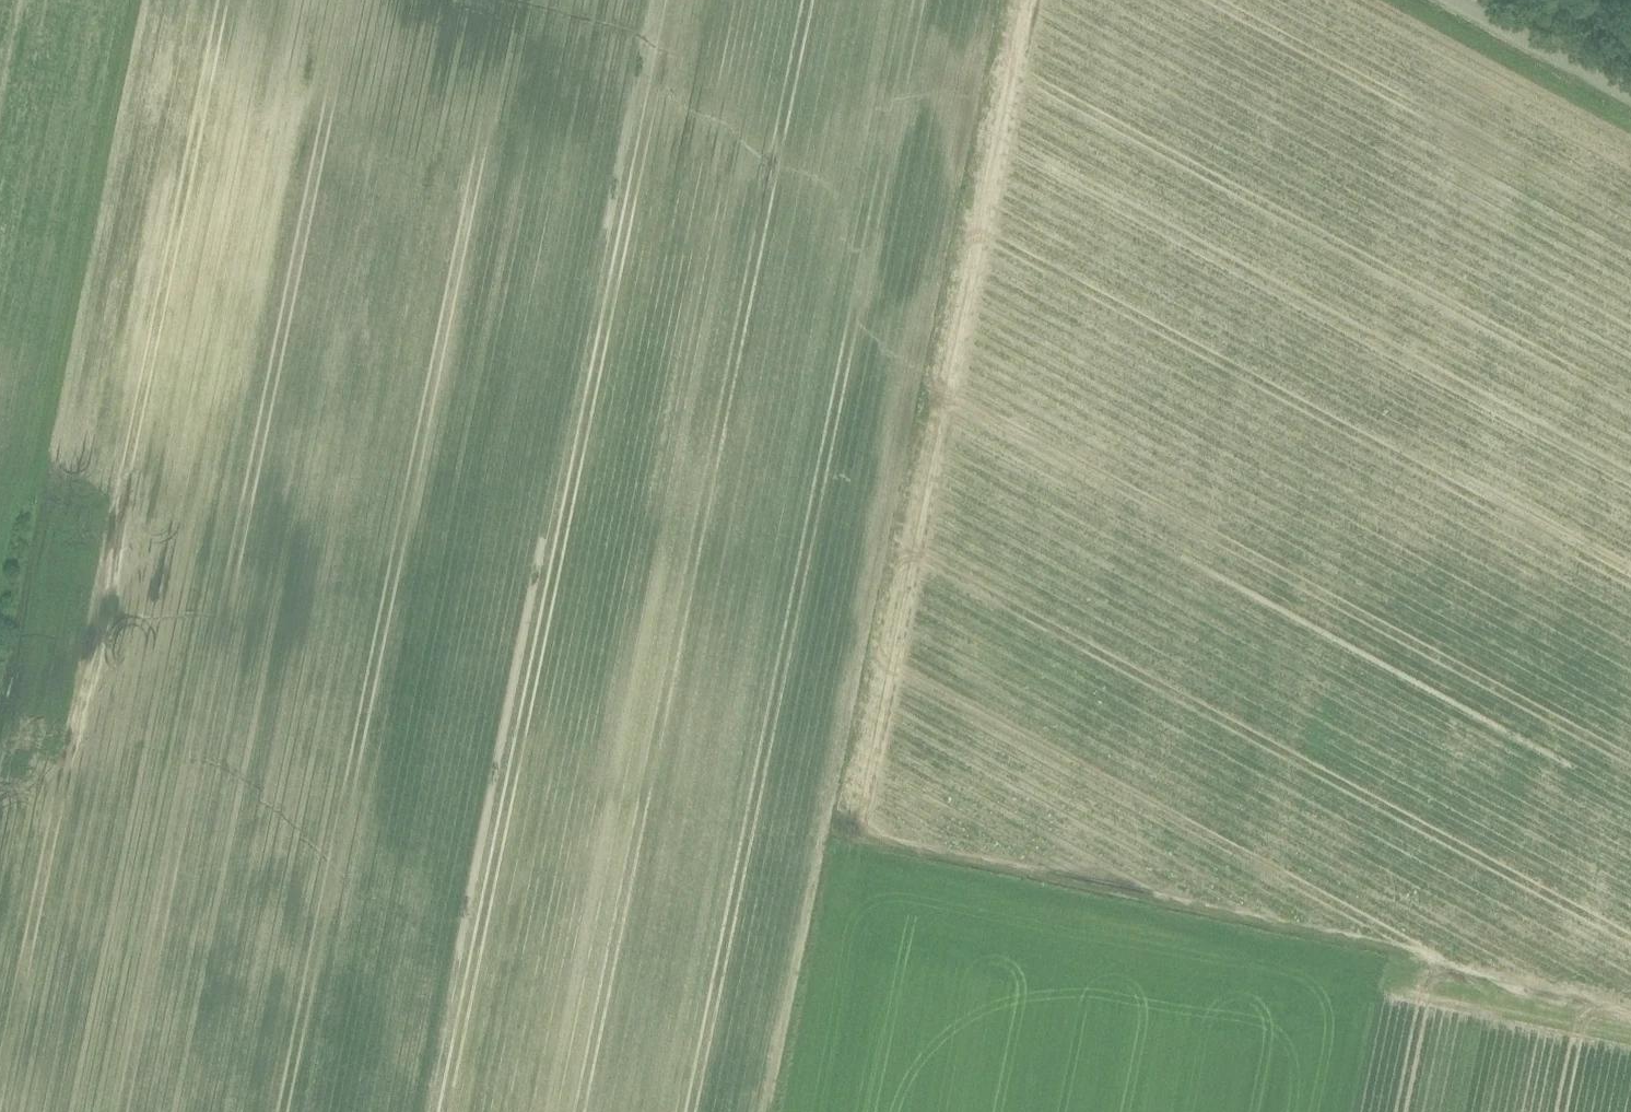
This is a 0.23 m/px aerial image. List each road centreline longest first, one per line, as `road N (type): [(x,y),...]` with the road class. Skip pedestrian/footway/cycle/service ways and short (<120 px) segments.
road 1 (unclassified): [(1630,96),(1453,0)]

